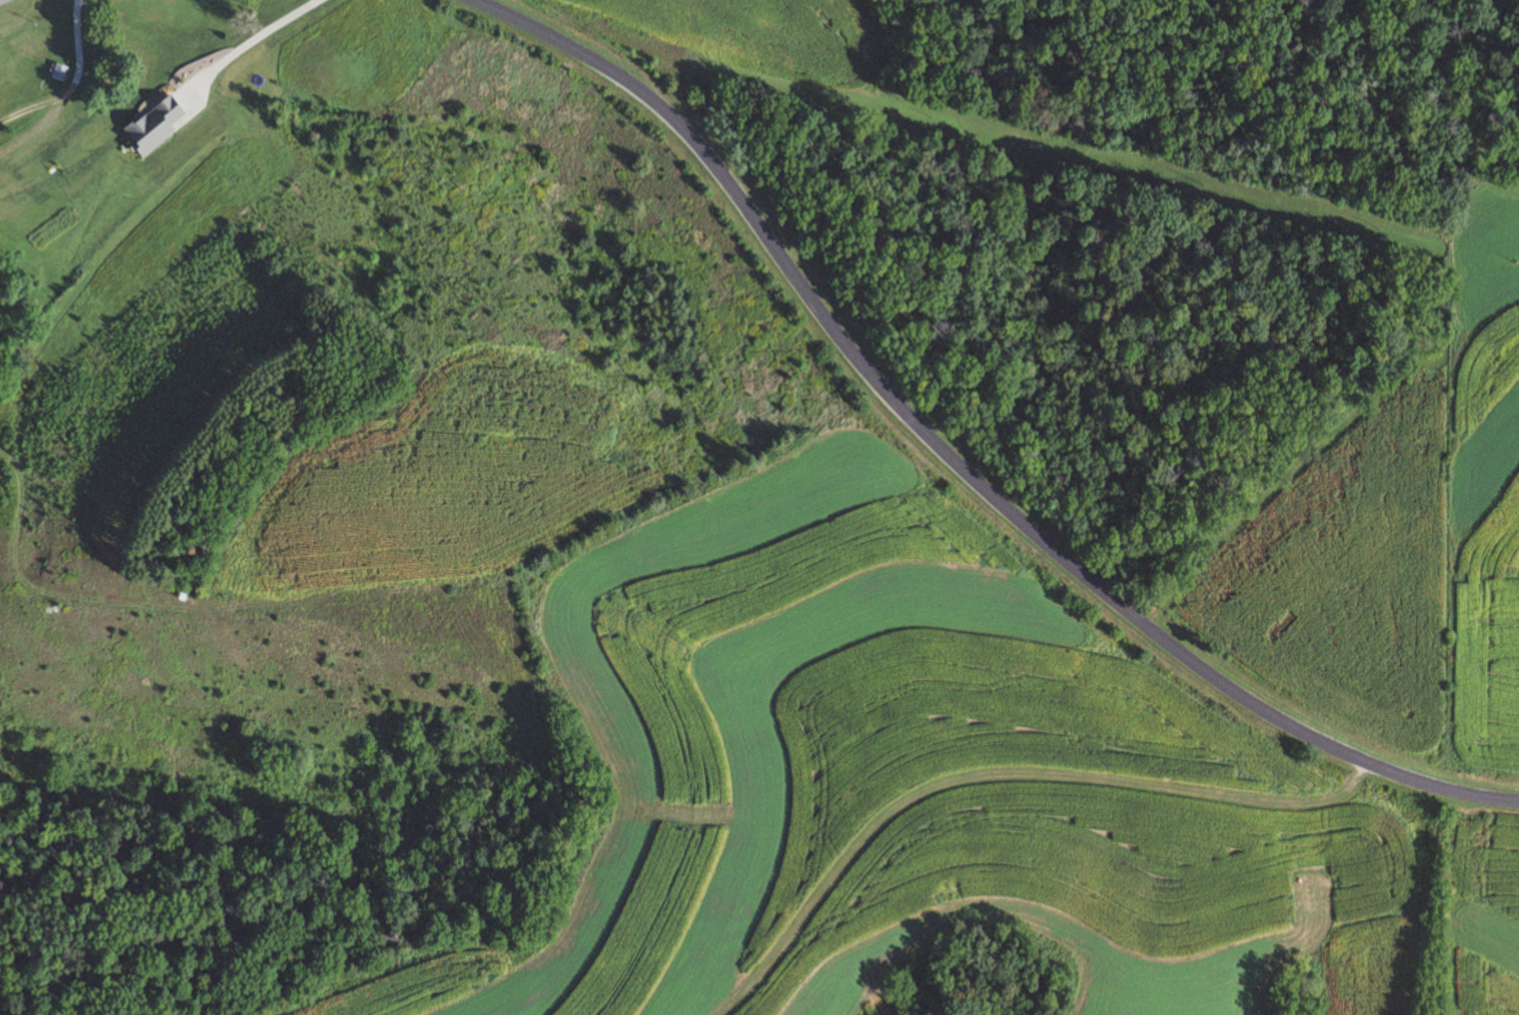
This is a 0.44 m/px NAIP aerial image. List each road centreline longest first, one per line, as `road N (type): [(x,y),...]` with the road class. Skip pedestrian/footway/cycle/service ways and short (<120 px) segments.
road 1 (residential): [(1518,789),(1425,786),(1292,739),(1107,611),(886,414),(793,298),(741,199),(631,71),(476,0)]

